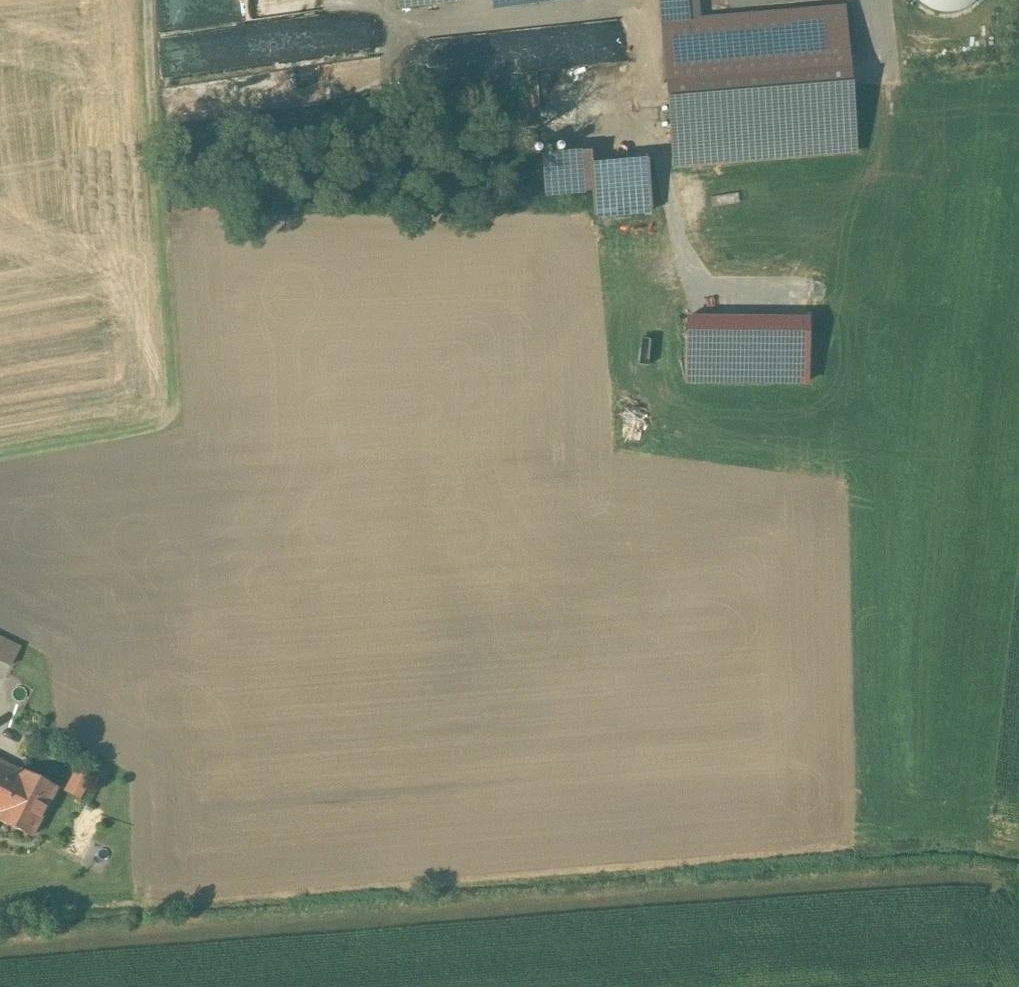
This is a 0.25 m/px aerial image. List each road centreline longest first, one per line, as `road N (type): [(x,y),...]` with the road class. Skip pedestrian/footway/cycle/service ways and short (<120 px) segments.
road 1 (track): [(0,453),(172,419),(180,363),(159,0)]

